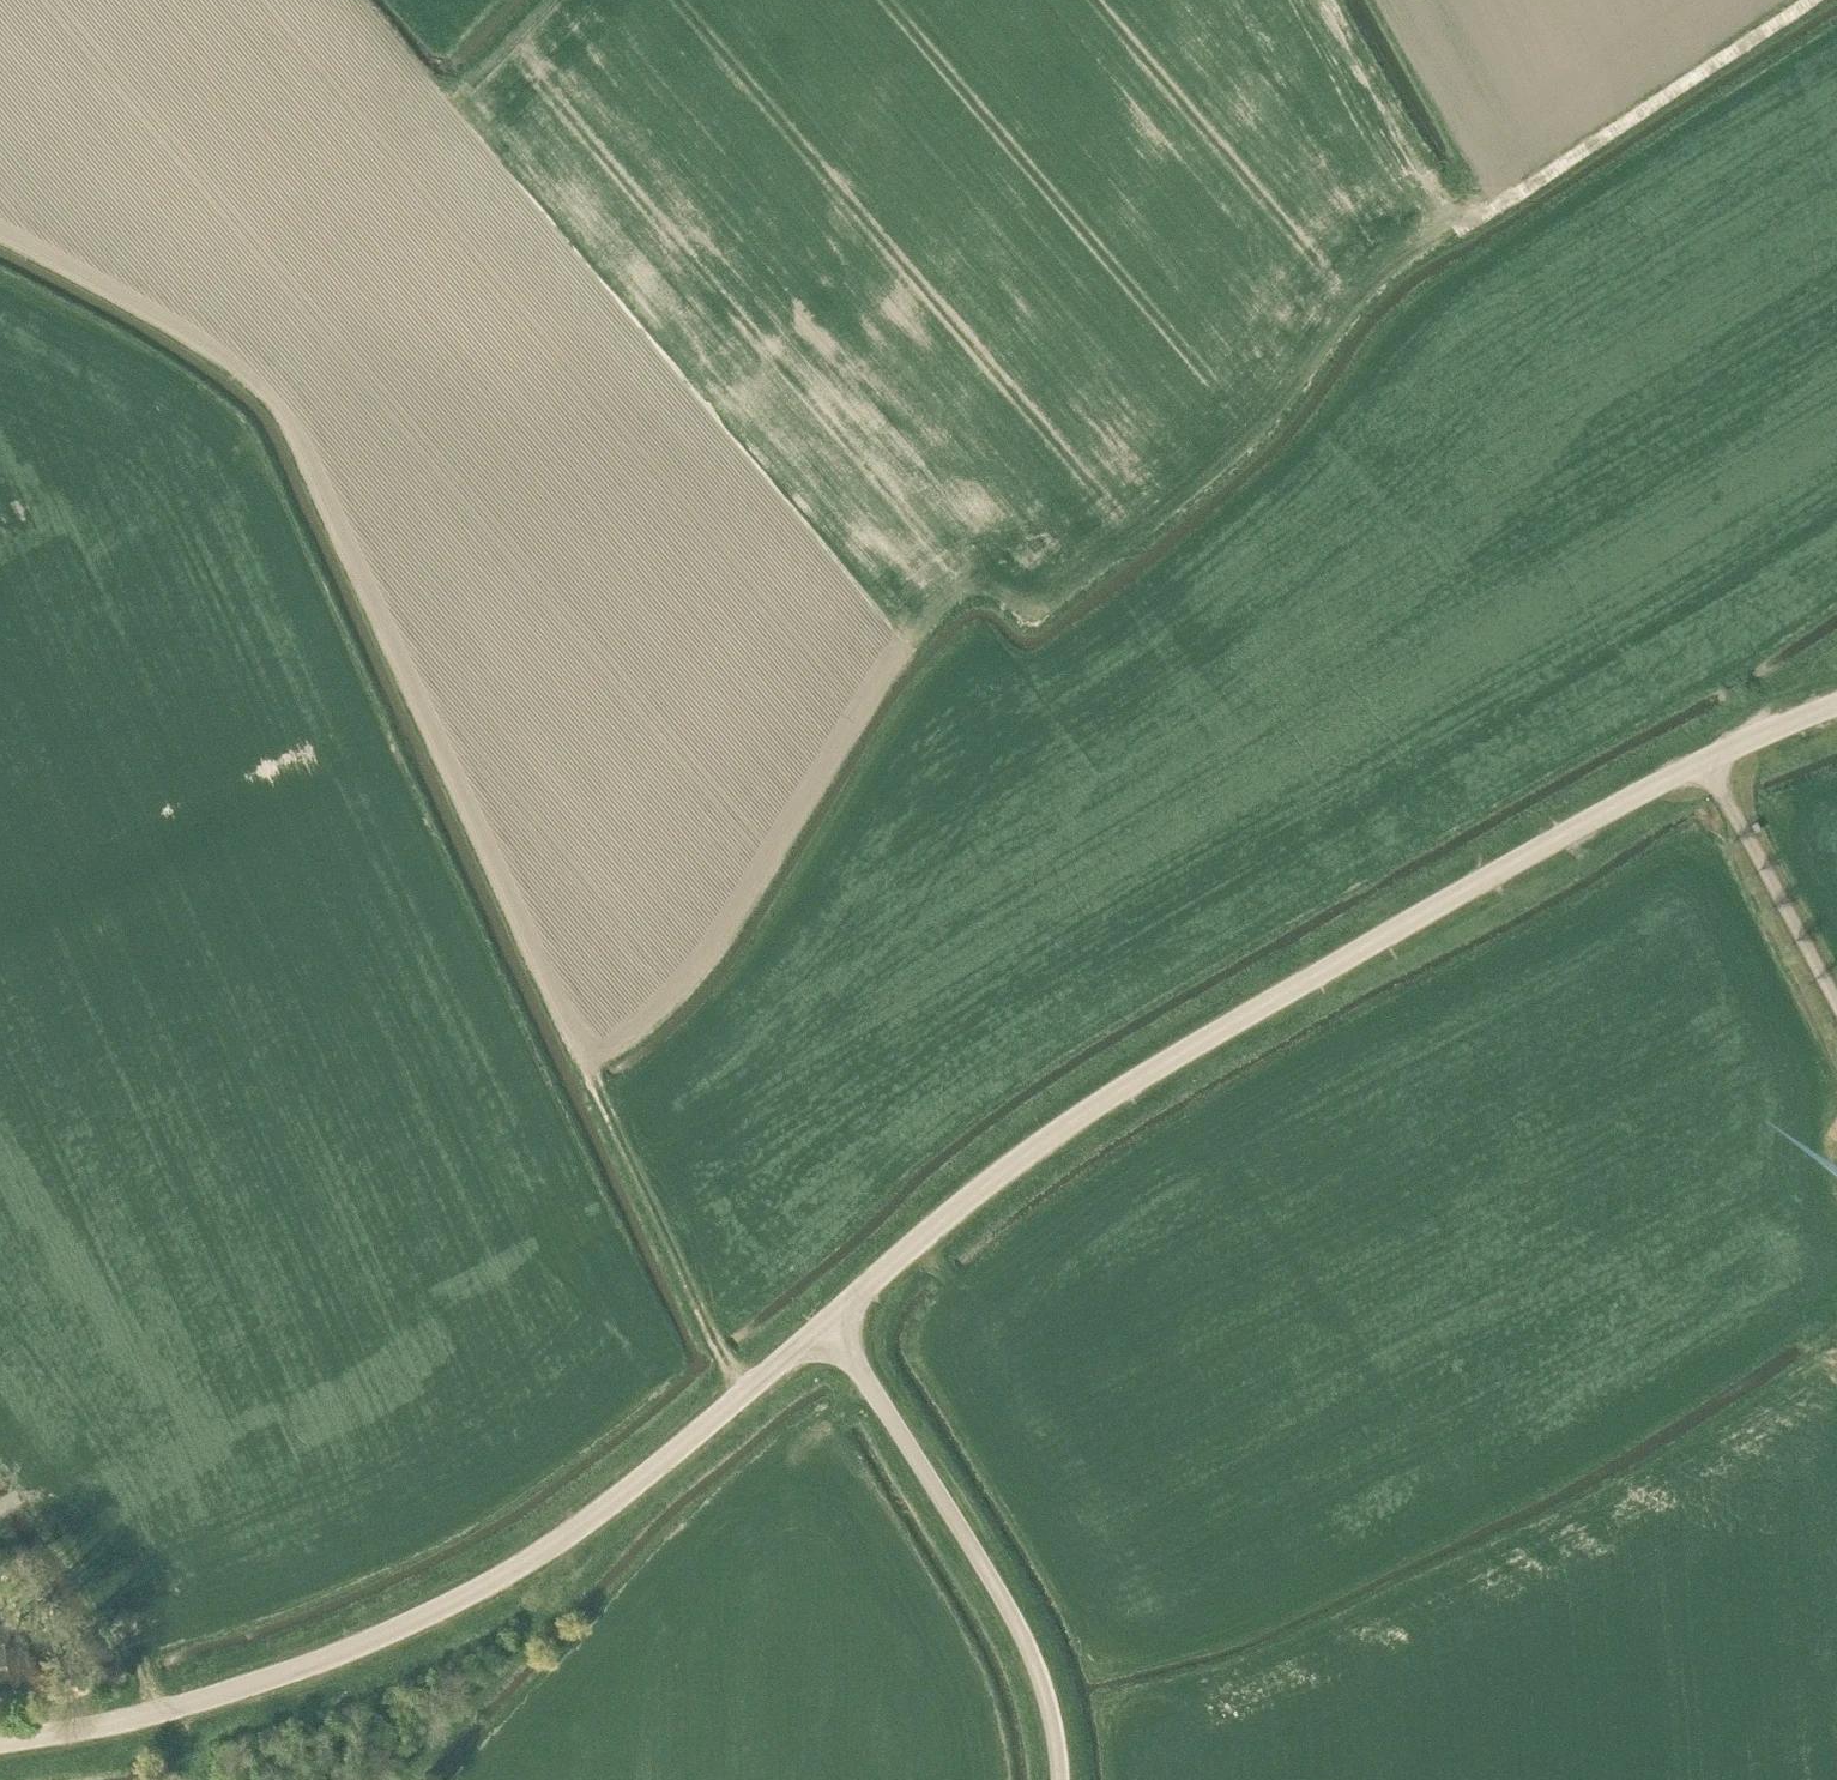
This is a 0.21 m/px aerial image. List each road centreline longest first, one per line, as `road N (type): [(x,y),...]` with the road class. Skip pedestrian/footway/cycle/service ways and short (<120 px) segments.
road 1 (tertiary): [(827,1320),(1012,1166),(1164,1063),(1657,784),(1836,705)]
road 2 (tertiary): [(0,1742),(202,1701),(424,1617),(579,1527),(827,1320)]
road 3 (unclassified): [(1060,1779),(1044,1694),(1004,1597),(827,1320)]

